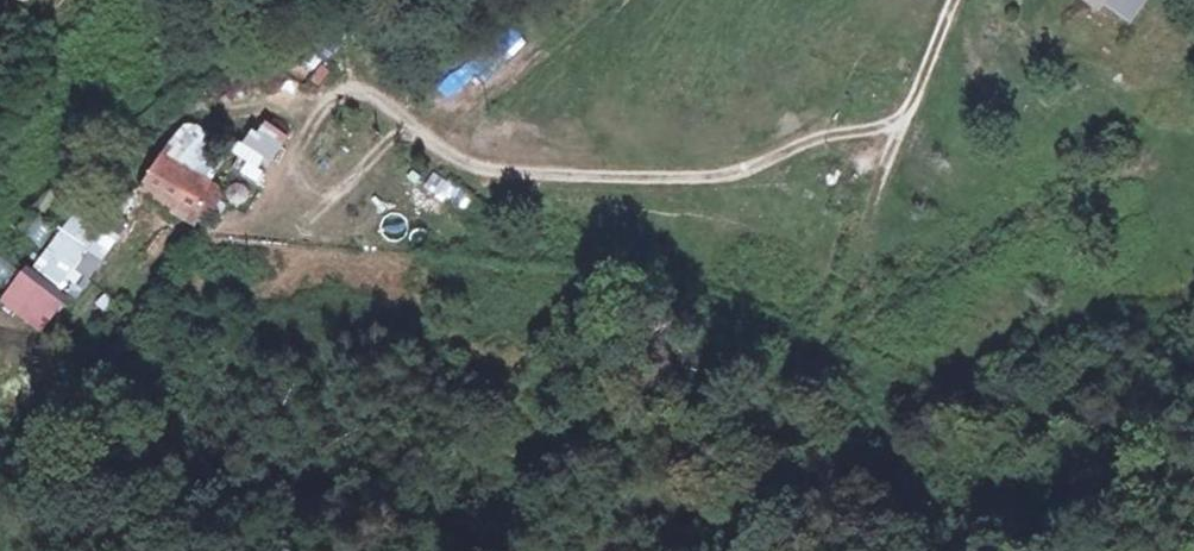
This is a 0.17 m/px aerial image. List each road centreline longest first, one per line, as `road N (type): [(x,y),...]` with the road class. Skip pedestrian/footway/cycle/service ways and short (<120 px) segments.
road 1 (track): [(319,101),(368,90),(467,169),(570,177),(741,172),(840,131),(909,117)]
road 2 (track): [(953,0),(830,314)]

